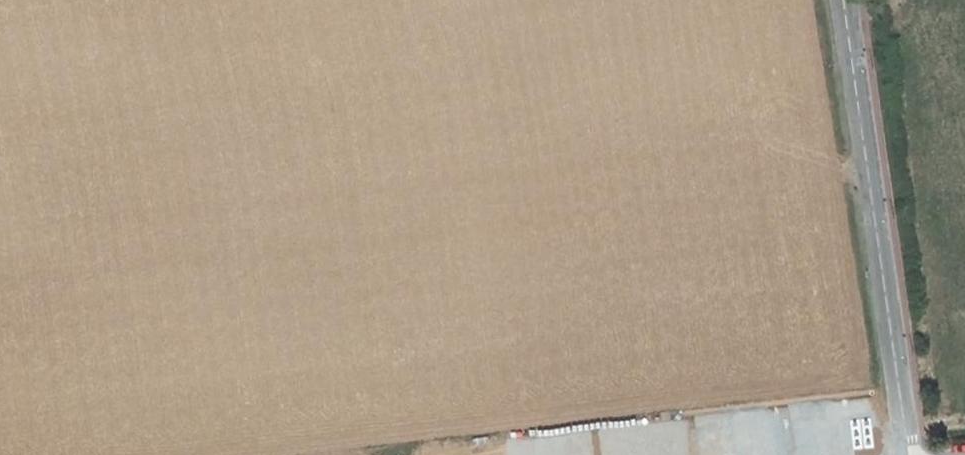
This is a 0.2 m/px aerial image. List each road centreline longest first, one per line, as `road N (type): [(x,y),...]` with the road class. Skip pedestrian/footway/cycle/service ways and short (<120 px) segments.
road 1 (residential): [(910,454),(845,0)]

